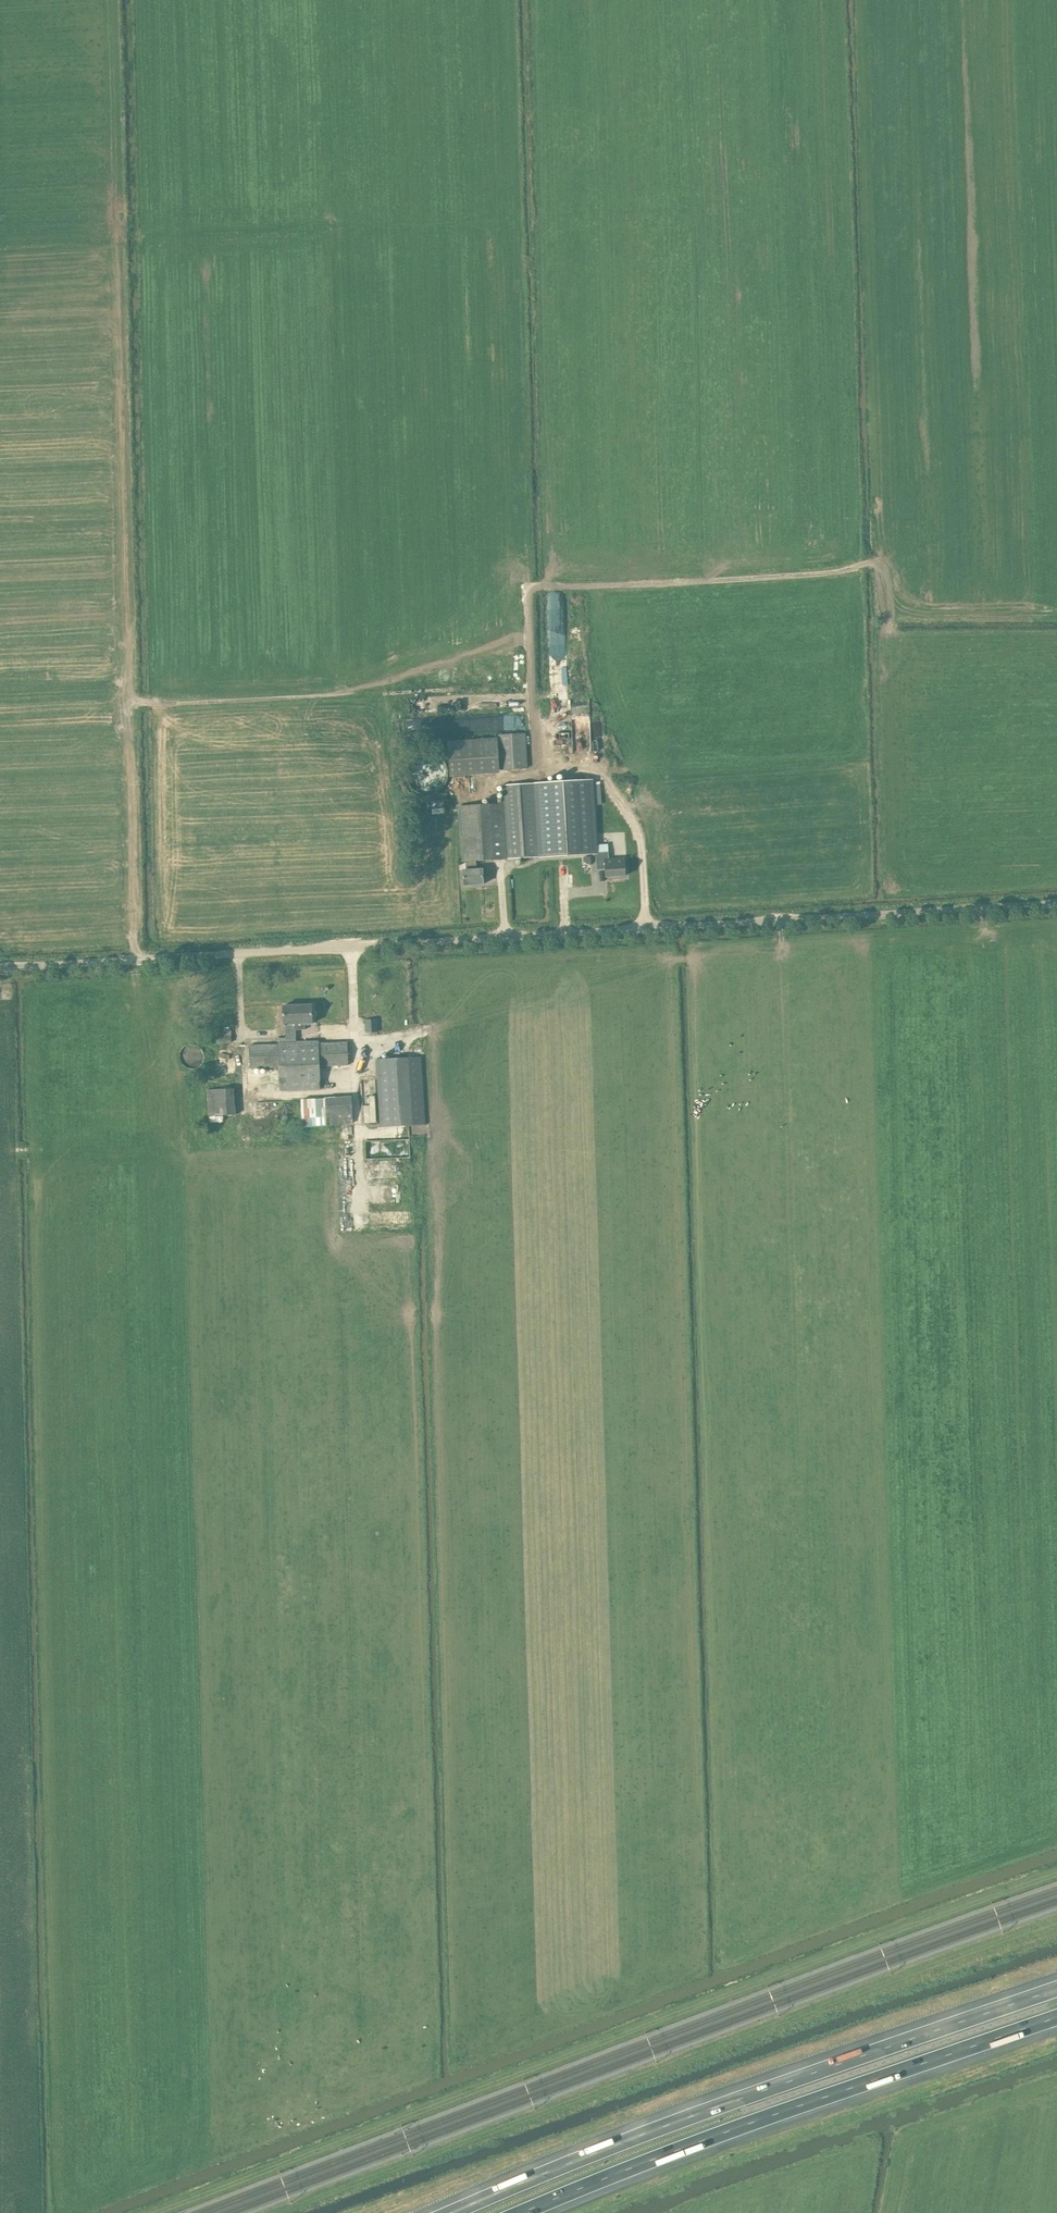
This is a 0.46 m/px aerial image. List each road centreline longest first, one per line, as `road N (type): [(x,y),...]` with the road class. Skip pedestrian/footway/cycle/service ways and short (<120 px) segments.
road 1 (unclassified): [(0,980),(1056,906)]
road 2 (motorway): [(1056,1987),(717,2106),(449,2212)]
road 3 (motorway): [(518,2212),(729,2130),(1056,2016)]

